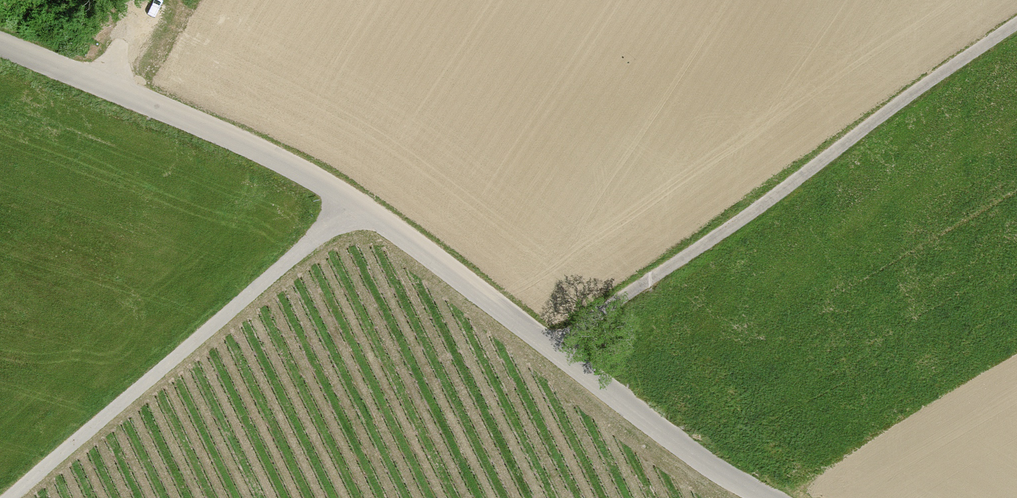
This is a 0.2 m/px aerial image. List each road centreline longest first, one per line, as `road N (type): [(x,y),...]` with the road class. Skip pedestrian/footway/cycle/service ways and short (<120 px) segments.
road 1 (tertiary): [(0,44),(169,110),(329,185),(679,443),(770,497)]
road 2 (track): [(1016,23),(553,346)]
road 3 (track): [(355,202),(8,497)]

